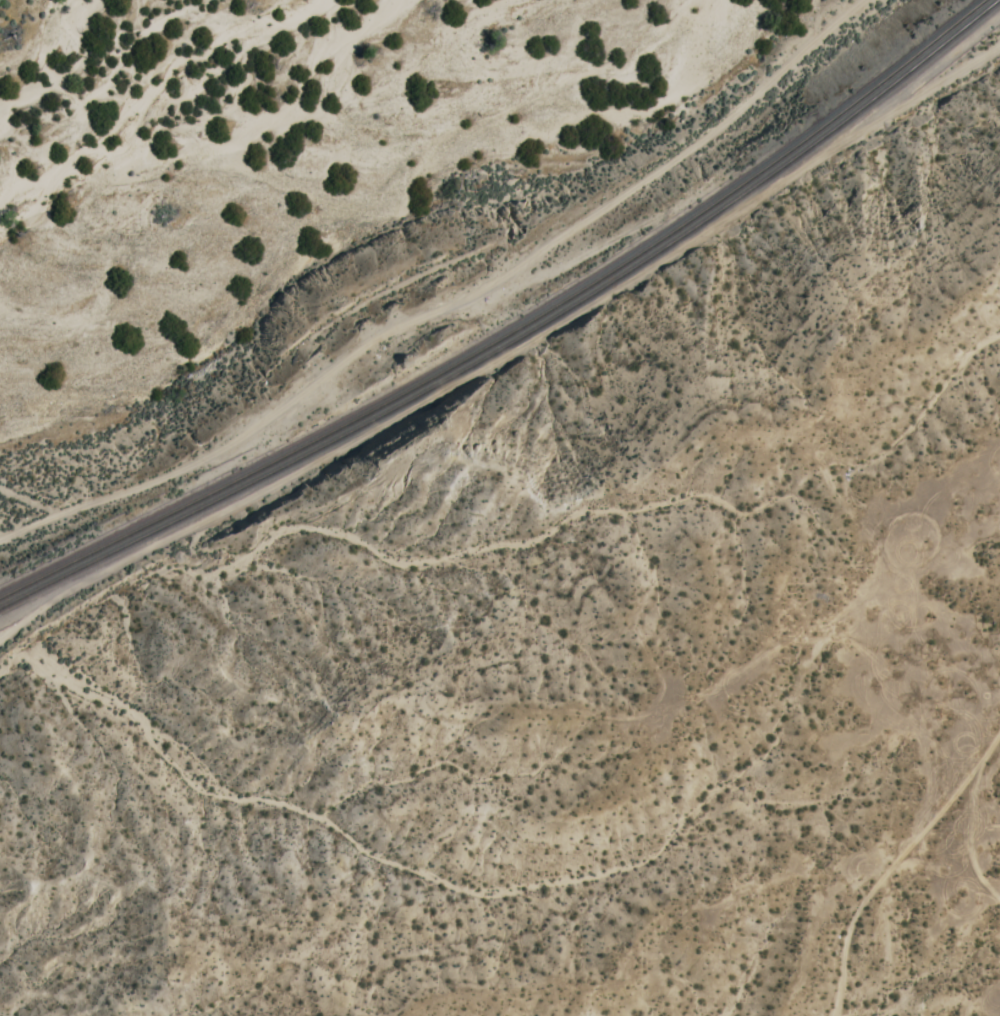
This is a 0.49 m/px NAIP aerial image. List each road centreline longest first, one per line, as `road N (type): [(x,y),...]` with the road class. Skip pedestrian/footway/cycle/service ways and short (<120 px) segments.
road 1 (residential): [(0,540),(222,451),(348,350),(474,297),(712,135),(810,36),(860,0)]

